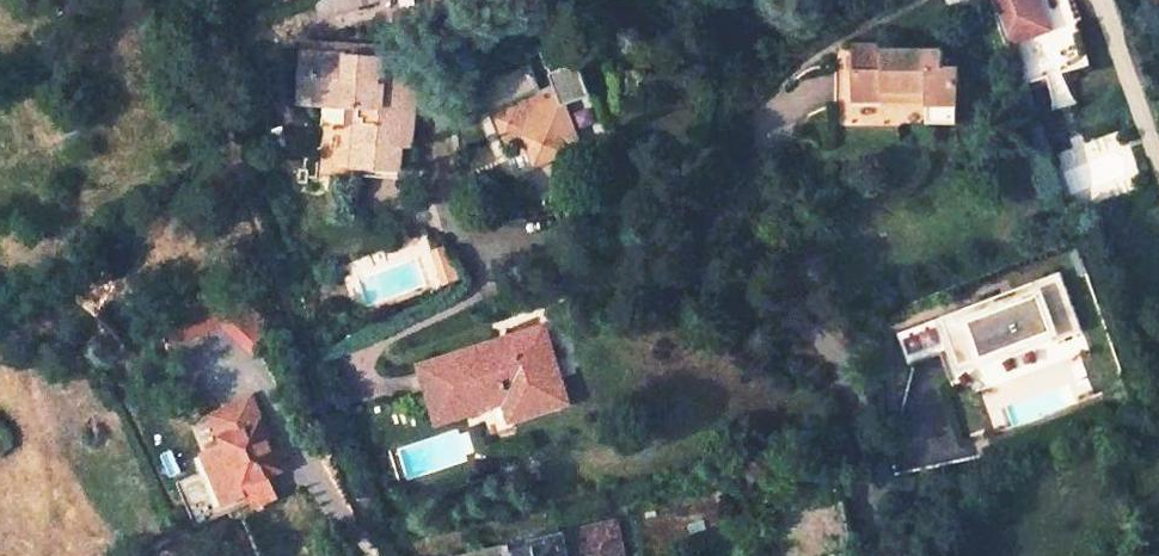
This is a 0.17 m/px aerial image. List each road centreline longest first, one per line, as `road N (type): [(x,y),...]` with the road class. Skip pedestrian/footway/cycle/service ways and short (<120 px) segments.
road 1 (track): [(264,0),(236,9),(210,66),(369,525)]
road 2 (residential): [(500,283),(606,279),(708,291),(791,321),(837,362),(881,555)]

